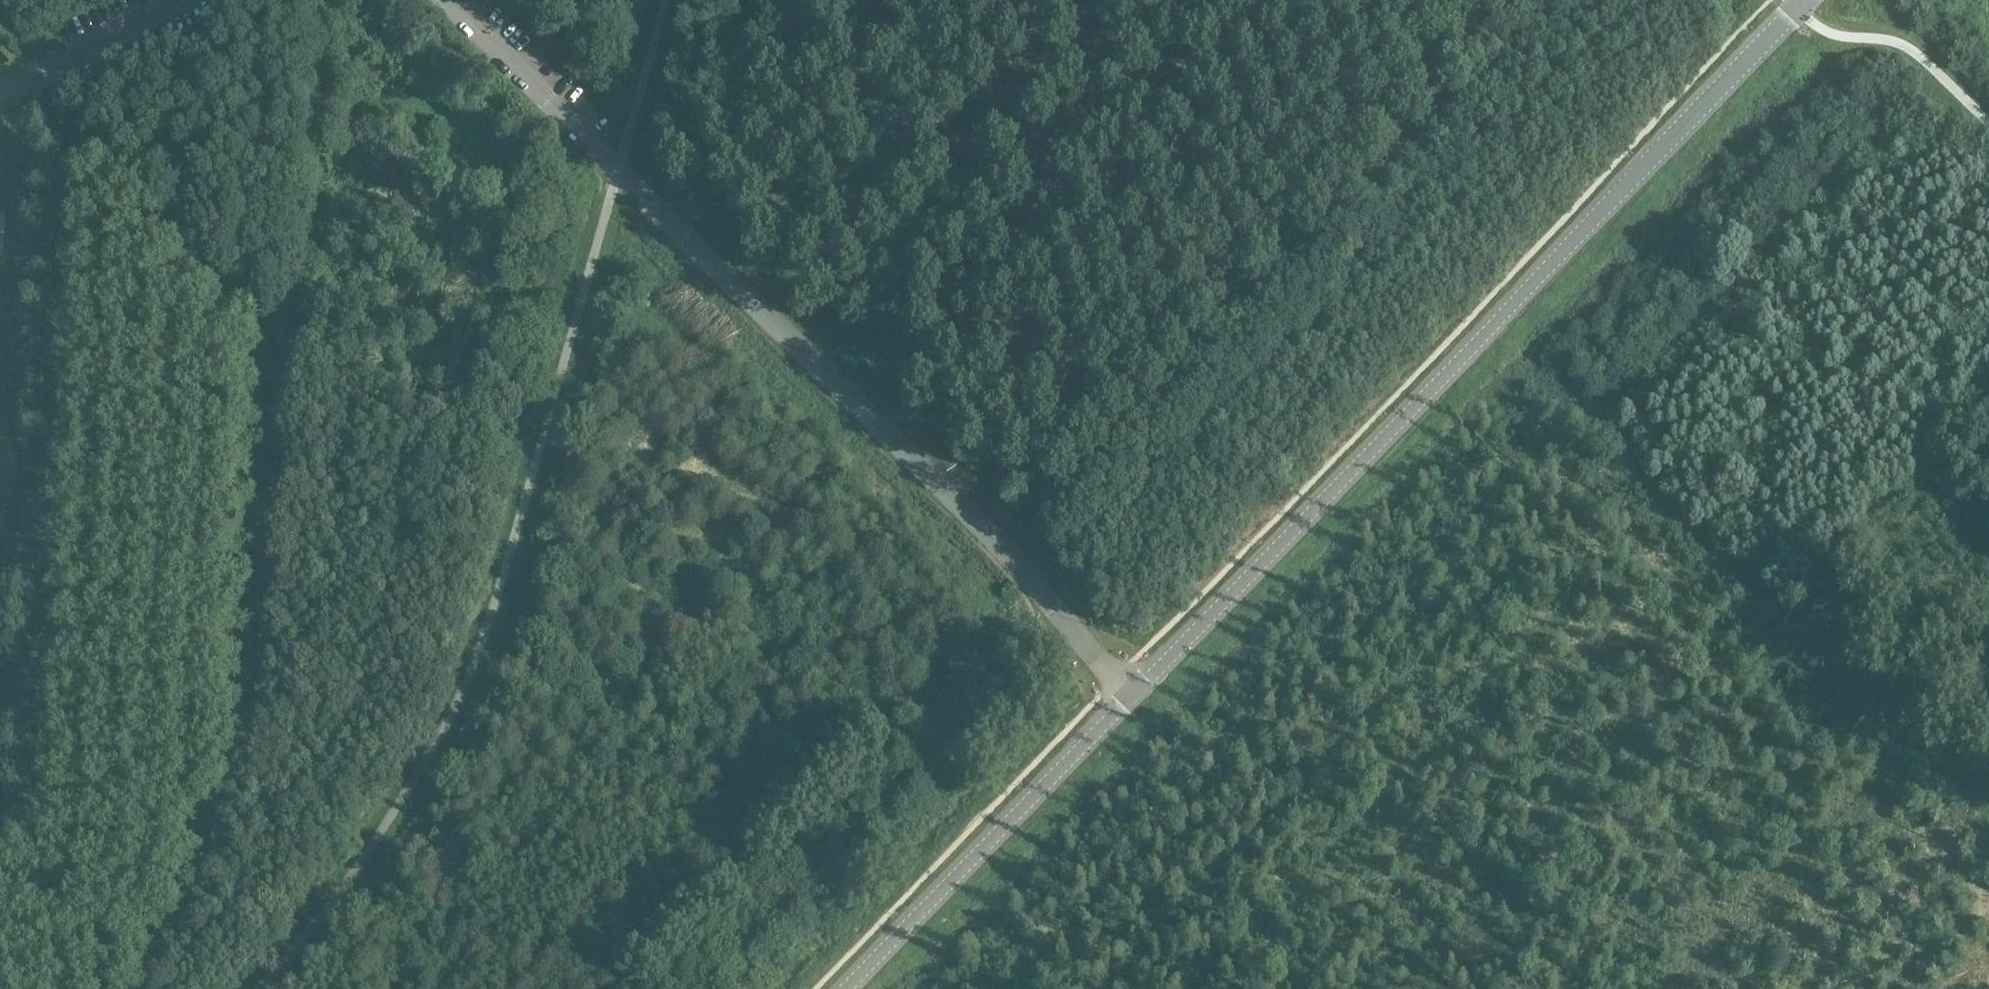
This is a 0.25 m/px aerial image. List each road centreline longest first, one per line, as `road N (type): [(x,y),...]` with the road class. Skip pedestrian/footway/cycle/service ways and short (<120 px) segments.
road 1 (unclassified): [(439,0),(614,180),(936,483),(1131,692)]
road 2 (unclassified): [(1131,692),(1805,0)]
road 3 (unclassified): [(841,988),(1131,692)]

